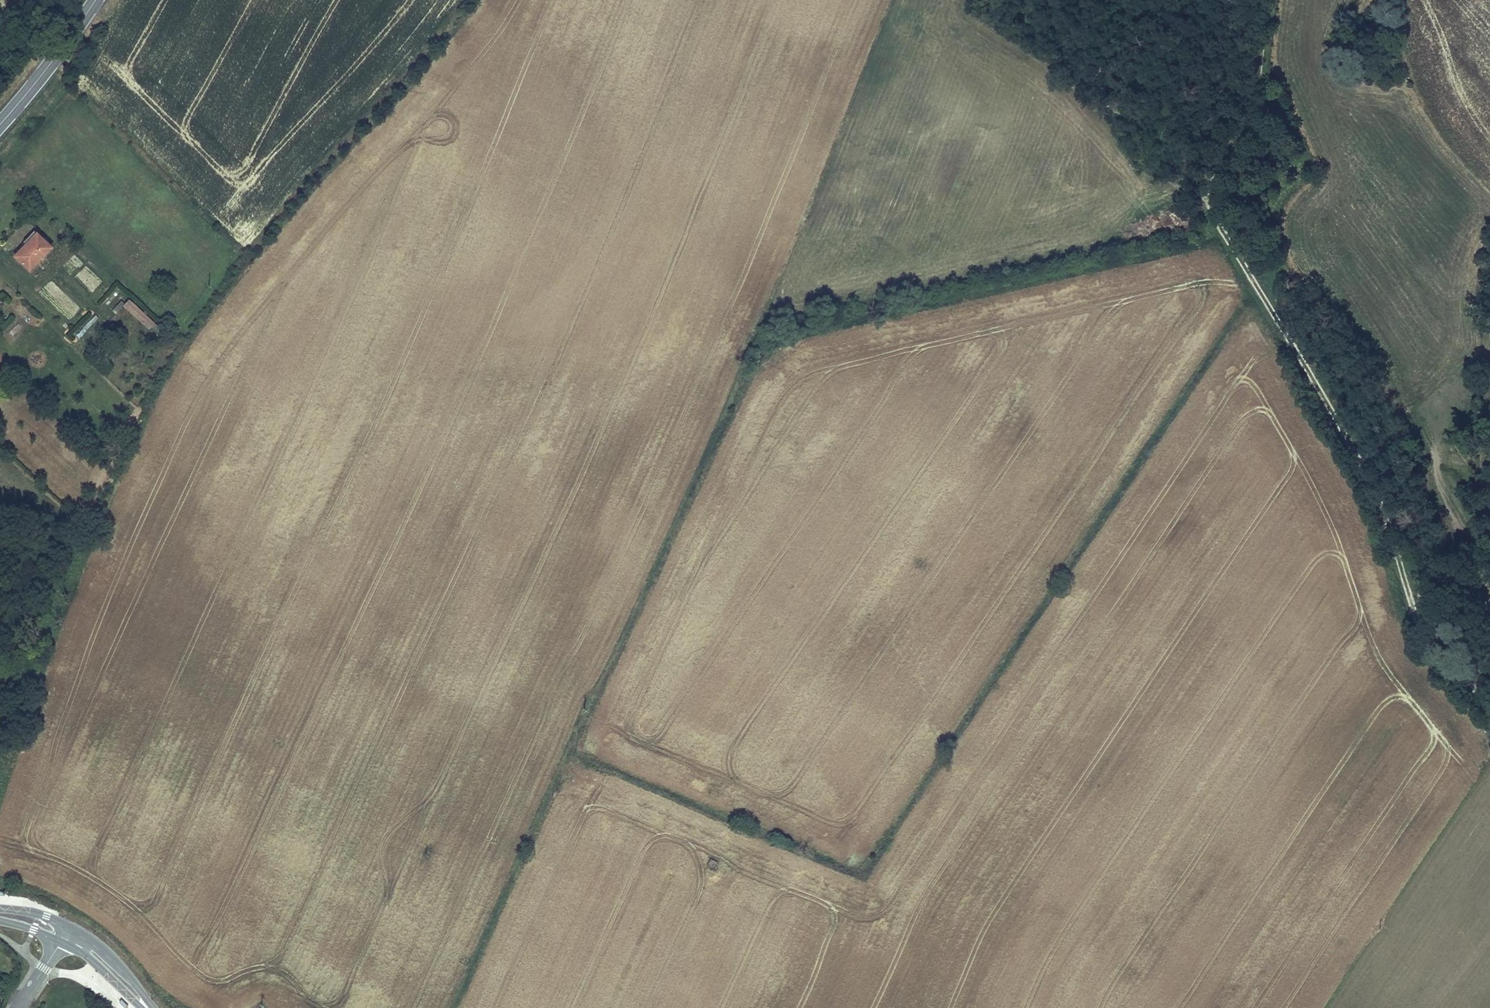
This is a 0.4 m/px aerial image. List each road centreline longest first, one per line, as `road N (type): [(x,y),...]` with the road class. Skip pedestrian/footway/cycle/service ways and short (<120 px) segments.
road 1 (track): [(1266,0),(1252,98),(1214,156),(1208,198),(1385,518),(1439,660),(1489,708)]
road 2 (primary): [(0,124),(96,0)]

